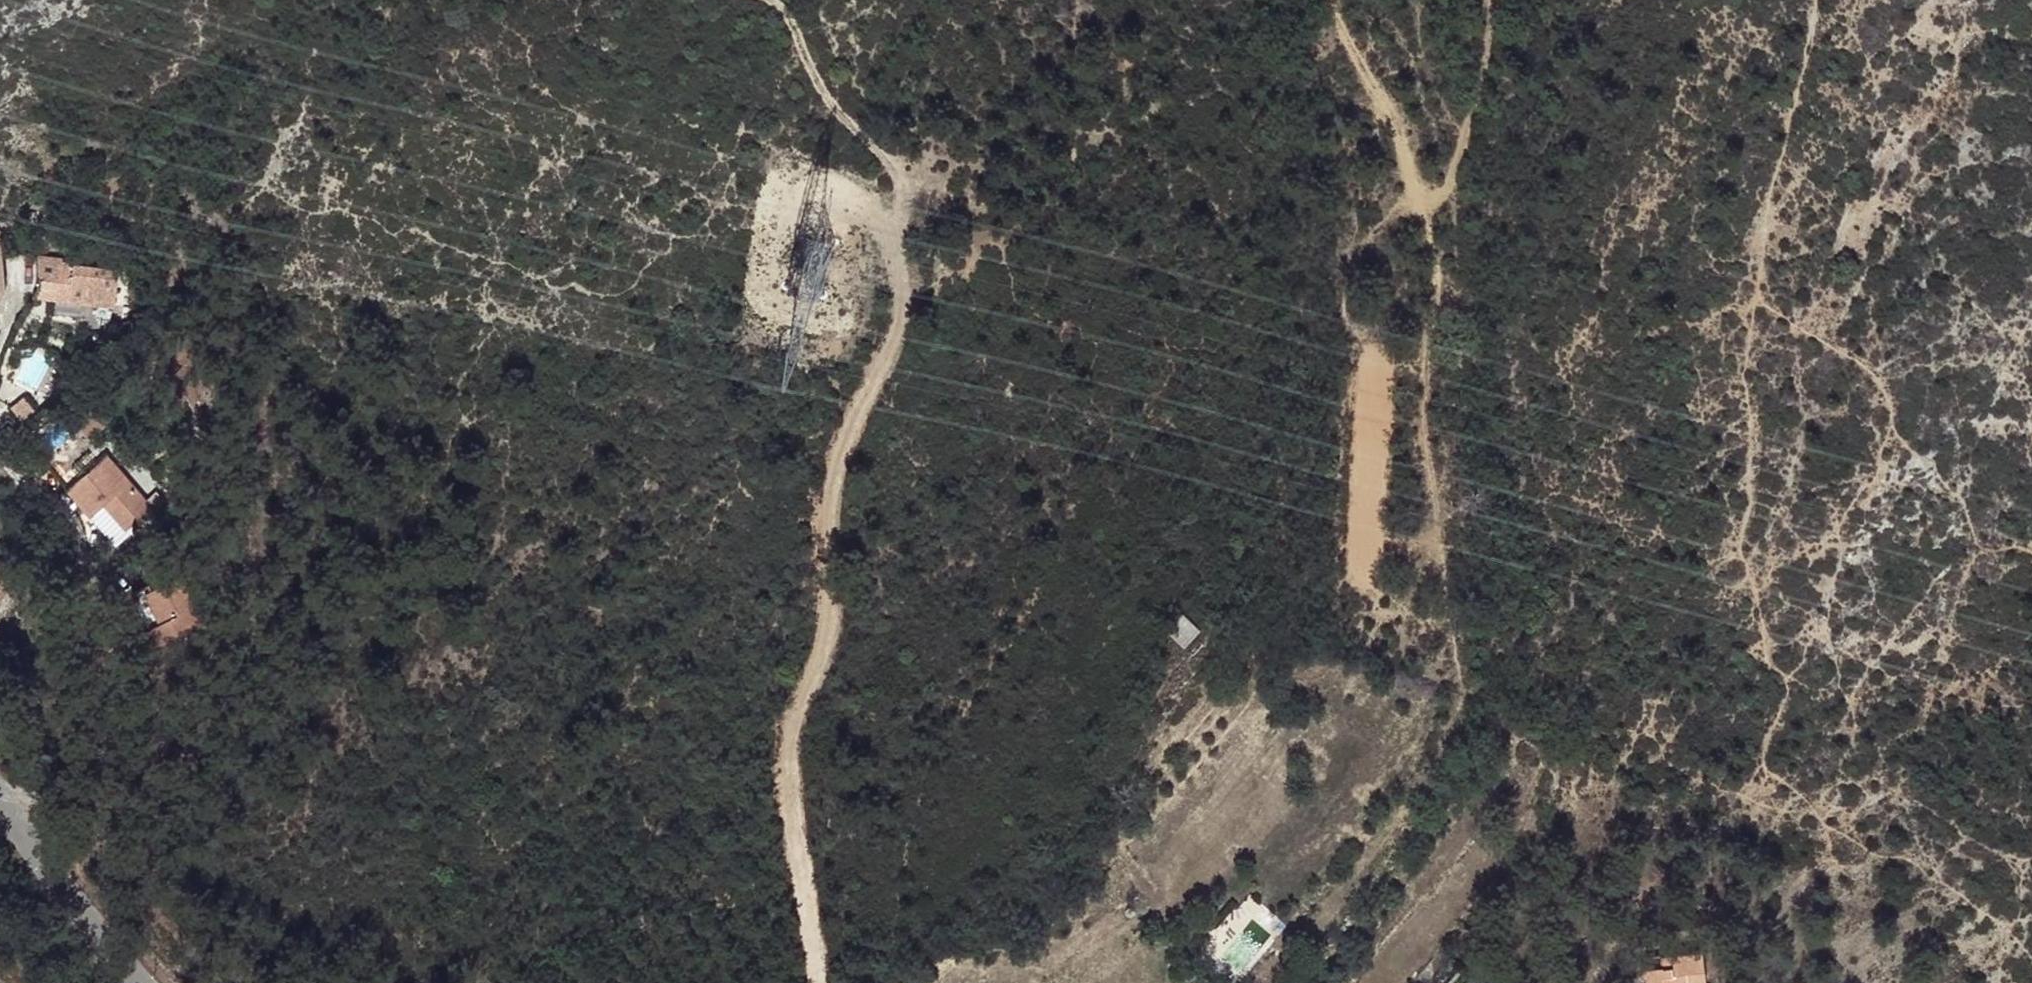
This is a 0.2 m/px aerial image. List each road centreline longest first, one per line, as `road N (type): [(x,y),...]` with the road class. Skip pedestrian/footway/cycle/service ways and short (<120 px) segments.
road 1 (track): [(773,0),(792,17),(803,67),(890,169),(894,227),(897,329),(840,450),(825,638),(787,732),(820,982)]
road 2 (track): [(1324,0),(1418,204),(1441,287),(1421,337),(1427,545),(1408,590),(1370,577),(1372,351)]
road 3 (track): [(1418,204),(1447,188),(1476,93),(1481,0)]
road 4 (tertiary): [(0,811),(137,982)]

